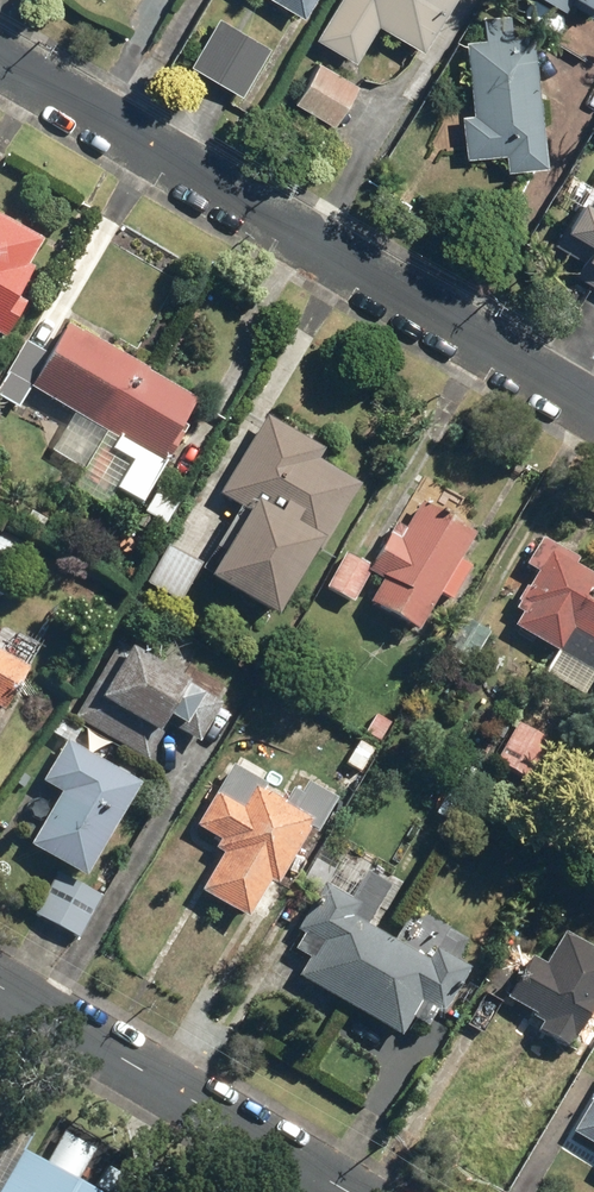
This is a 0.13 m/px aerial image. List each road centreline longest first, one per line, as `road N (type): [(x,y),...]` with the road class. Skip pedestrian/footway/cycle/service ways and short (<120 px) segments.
road 1 (residential): [(593,411),(0,59)]
road 2 (residential): [(347,1191),(0,987)]

